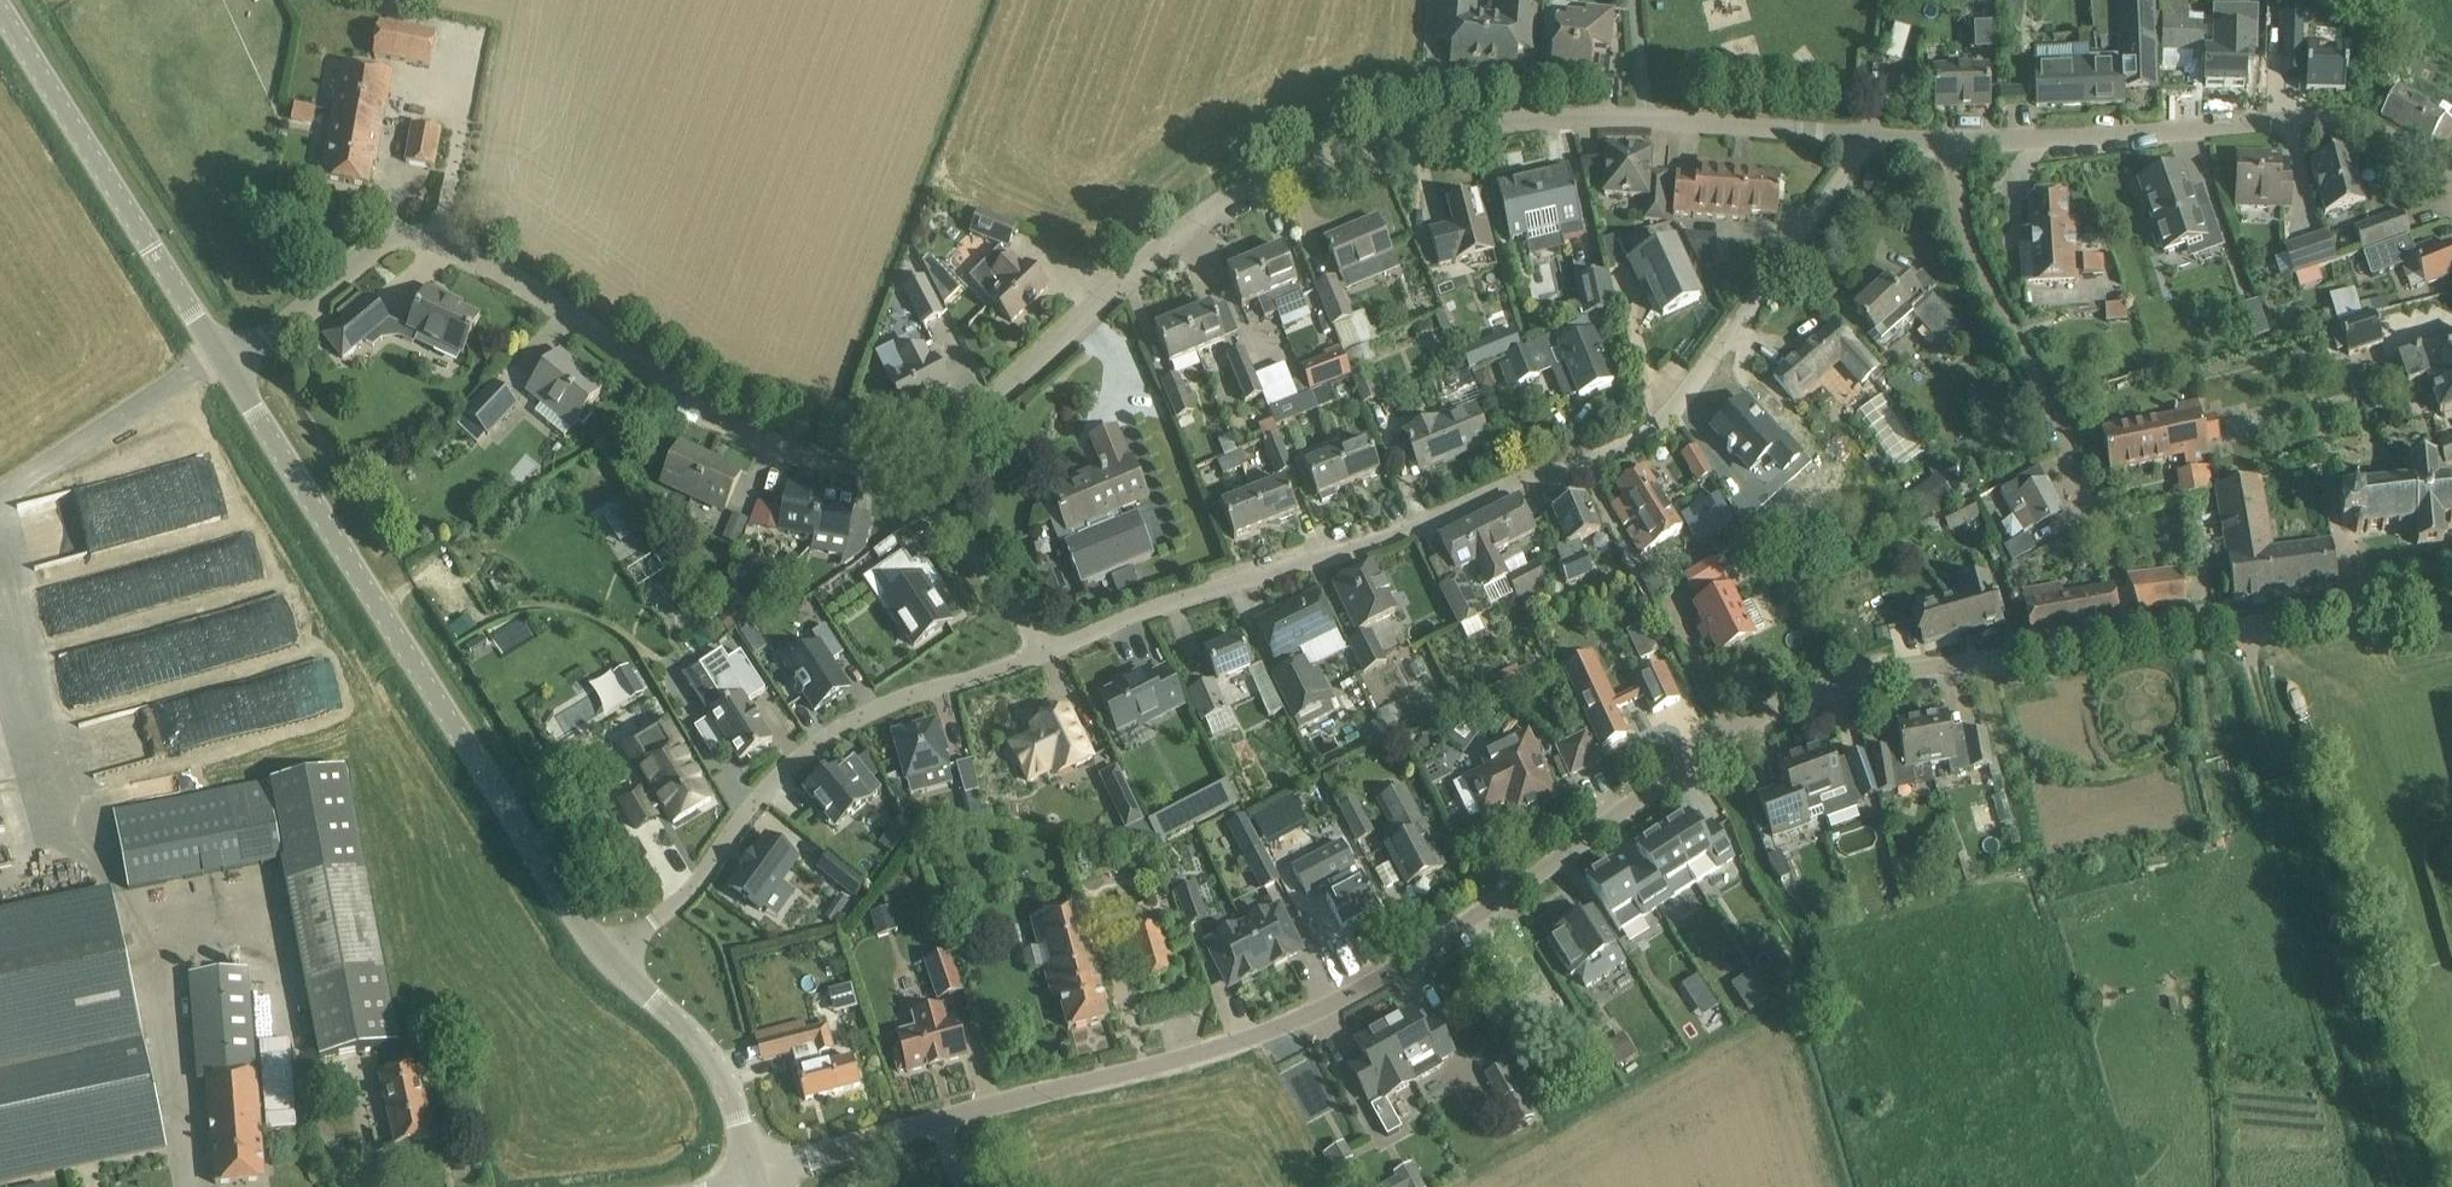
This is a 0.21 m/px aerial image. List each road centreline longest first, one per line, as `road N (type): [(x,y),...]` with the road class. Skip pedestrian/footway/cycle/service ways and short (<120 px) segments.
road 1 (tertiary): [(756,1173),(1214,1053),(1294,1021),(1396,968),(1768,710),(1840,683),(2138,639)]
road 2 (residential): [(1041,651),(1162,602),(1574,472),(1635,443),(1666,420),(1873,138)]
road 3 (residential): [(902,460),(970,419),(1202,213),(1263,181),(1366,145),(1483,124),(1646,117)]
road 4 (residential): [(227,365),(375,245),(401,236),(527,284),(728,425),(853,462),(902,460)]
road 5 (tertiary): [(605,959),(227,365)]
road 6 (residential): [(1041,651),(912,693),(810,745),(746,808),(706,872),(605,959)]
road 7 (residential): [(2138,639),(2116,560),(1960,248),(1946,141)]
road 8 (residential): [(1946,141),(2293,119),(2357,123),(2406,144),(2451,189)]
road 9 (tertiary): [(227,365),(0,34)]
road 10 (tertiary): [(2138,639),(2451,595)]
road 11 (tertiary): [(756,1173),(726,1080),(704,1045),(605,959)]
road 12 (residential): [(902,460),(1041,651)]
road 13 (residential): [(1873,138),(1646,117)]

